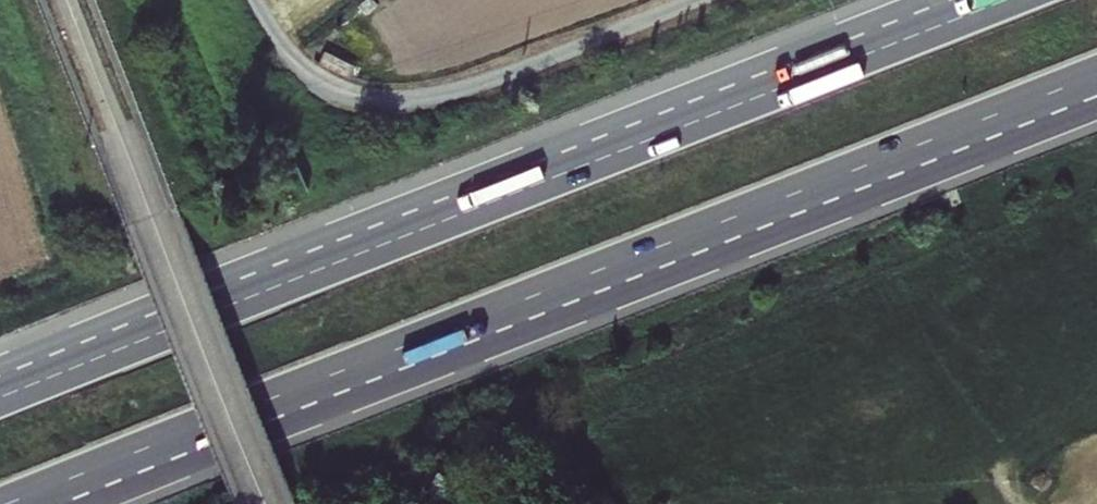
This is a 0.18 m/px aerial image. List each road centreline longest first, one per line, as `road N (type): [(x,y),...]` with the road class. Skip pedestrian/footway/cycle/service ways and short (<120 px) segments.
road 1 (motorway): [(50,487),(1096,76)]
road 2 (motorway): [(1000,0),(0,397)]
road 3 (residential): [(68,0),(265,503)]
road 4 (track): [(716,0),(422,109),(373,108),(325,90)]

